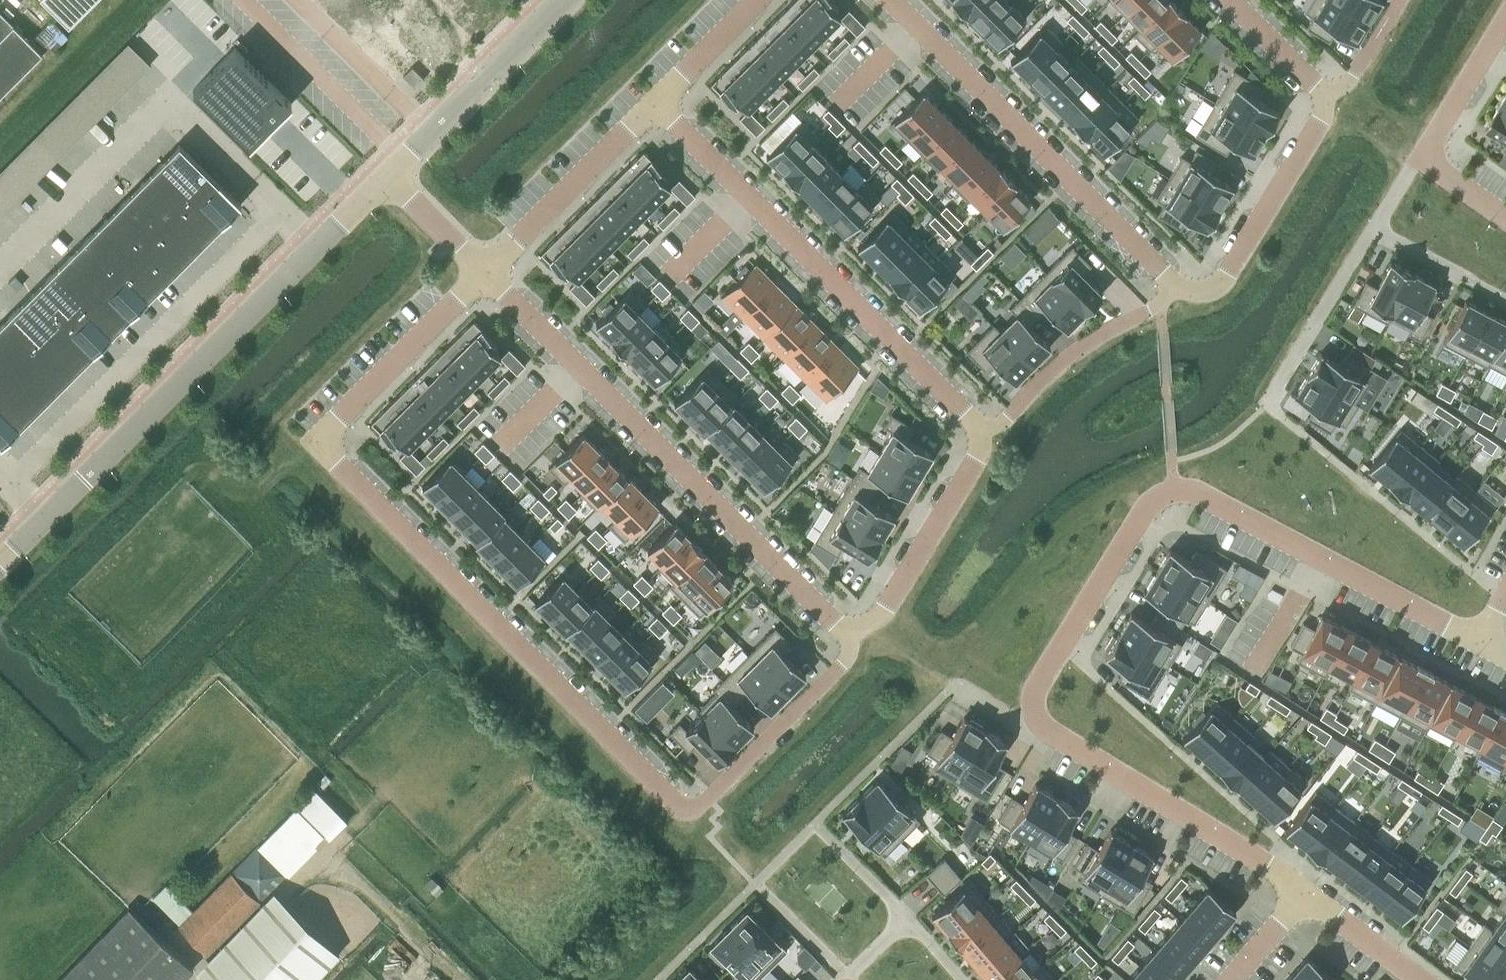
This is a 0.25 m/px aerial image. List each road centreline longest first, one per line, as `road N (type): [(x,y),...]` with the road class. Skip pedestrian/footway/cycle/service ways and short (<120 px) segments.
road 1 (residential): [(479,272),(341,415),(327,440),(384,512),(689,810)]
road 2 (residential): [(1175,489),(1146,503),(1035,682),(1039,730),(1305,891)]
road 3 (tertiary): [(0,563),(385,179)]
road 4 (residential): [(849,631),(479,272)]
road 5 (residential): [(657,104),(980,431)]
road 6 (residential): [(1182,285),(894,0)]
road 7 (residential): [(1175,489),(1190,487),(1485,641)]
road 8 (residential): [(1505,19),(1424,158),(1505,215)]
road 9 (tertiary): [(385,179),(562,0)]
road 10 (residential): [(1182,285),(1082,343),(980,431)]
road 11 (residential): [(1328,95),(1225,268),(1205,284),(1182,285)]
road 12 (residential): [(849,631),(841,665),(709,799),(689,810)]
road 13 (residential): [(657,104),(479,272)]
road 14 (residential): [(980,431),(978,449),(887,604),(849,631)]
road 15 (residential): [(1305,891),(1421,979)]
road 16 (residential): [(758,0),(657,104)]
road 17 (residential): [(1231,0),(1328,95)]
road 18 (residential): [(479,272),(385,179)]

